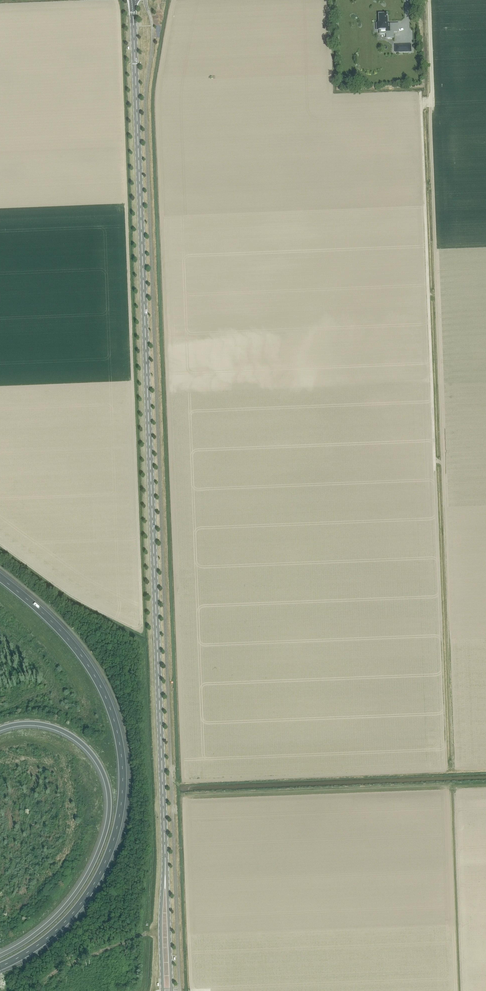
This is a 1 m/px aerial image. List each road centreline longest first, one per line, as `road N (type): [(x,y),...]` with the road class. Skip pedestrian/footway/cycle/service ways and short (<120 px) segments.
road 1 (tertiary): [(165,870),(132,0)]
road 2 (motorway): [(0,967),(54,932),(92,888),(117,830),(123,778),(113,715),(93,673),(53,623),(0,577)]
road 3 (track): [(434,471),(420,91)]
road 4 (motorway): [(0,729),(37,724),(74,738),(101,768),(109,804),(102,843),(76,892),(46,925),(0,956)]
road 5 (tertiary): [(171,990),(165,870)]
road 6 (tertiary): [(165,870),(163,990)]

